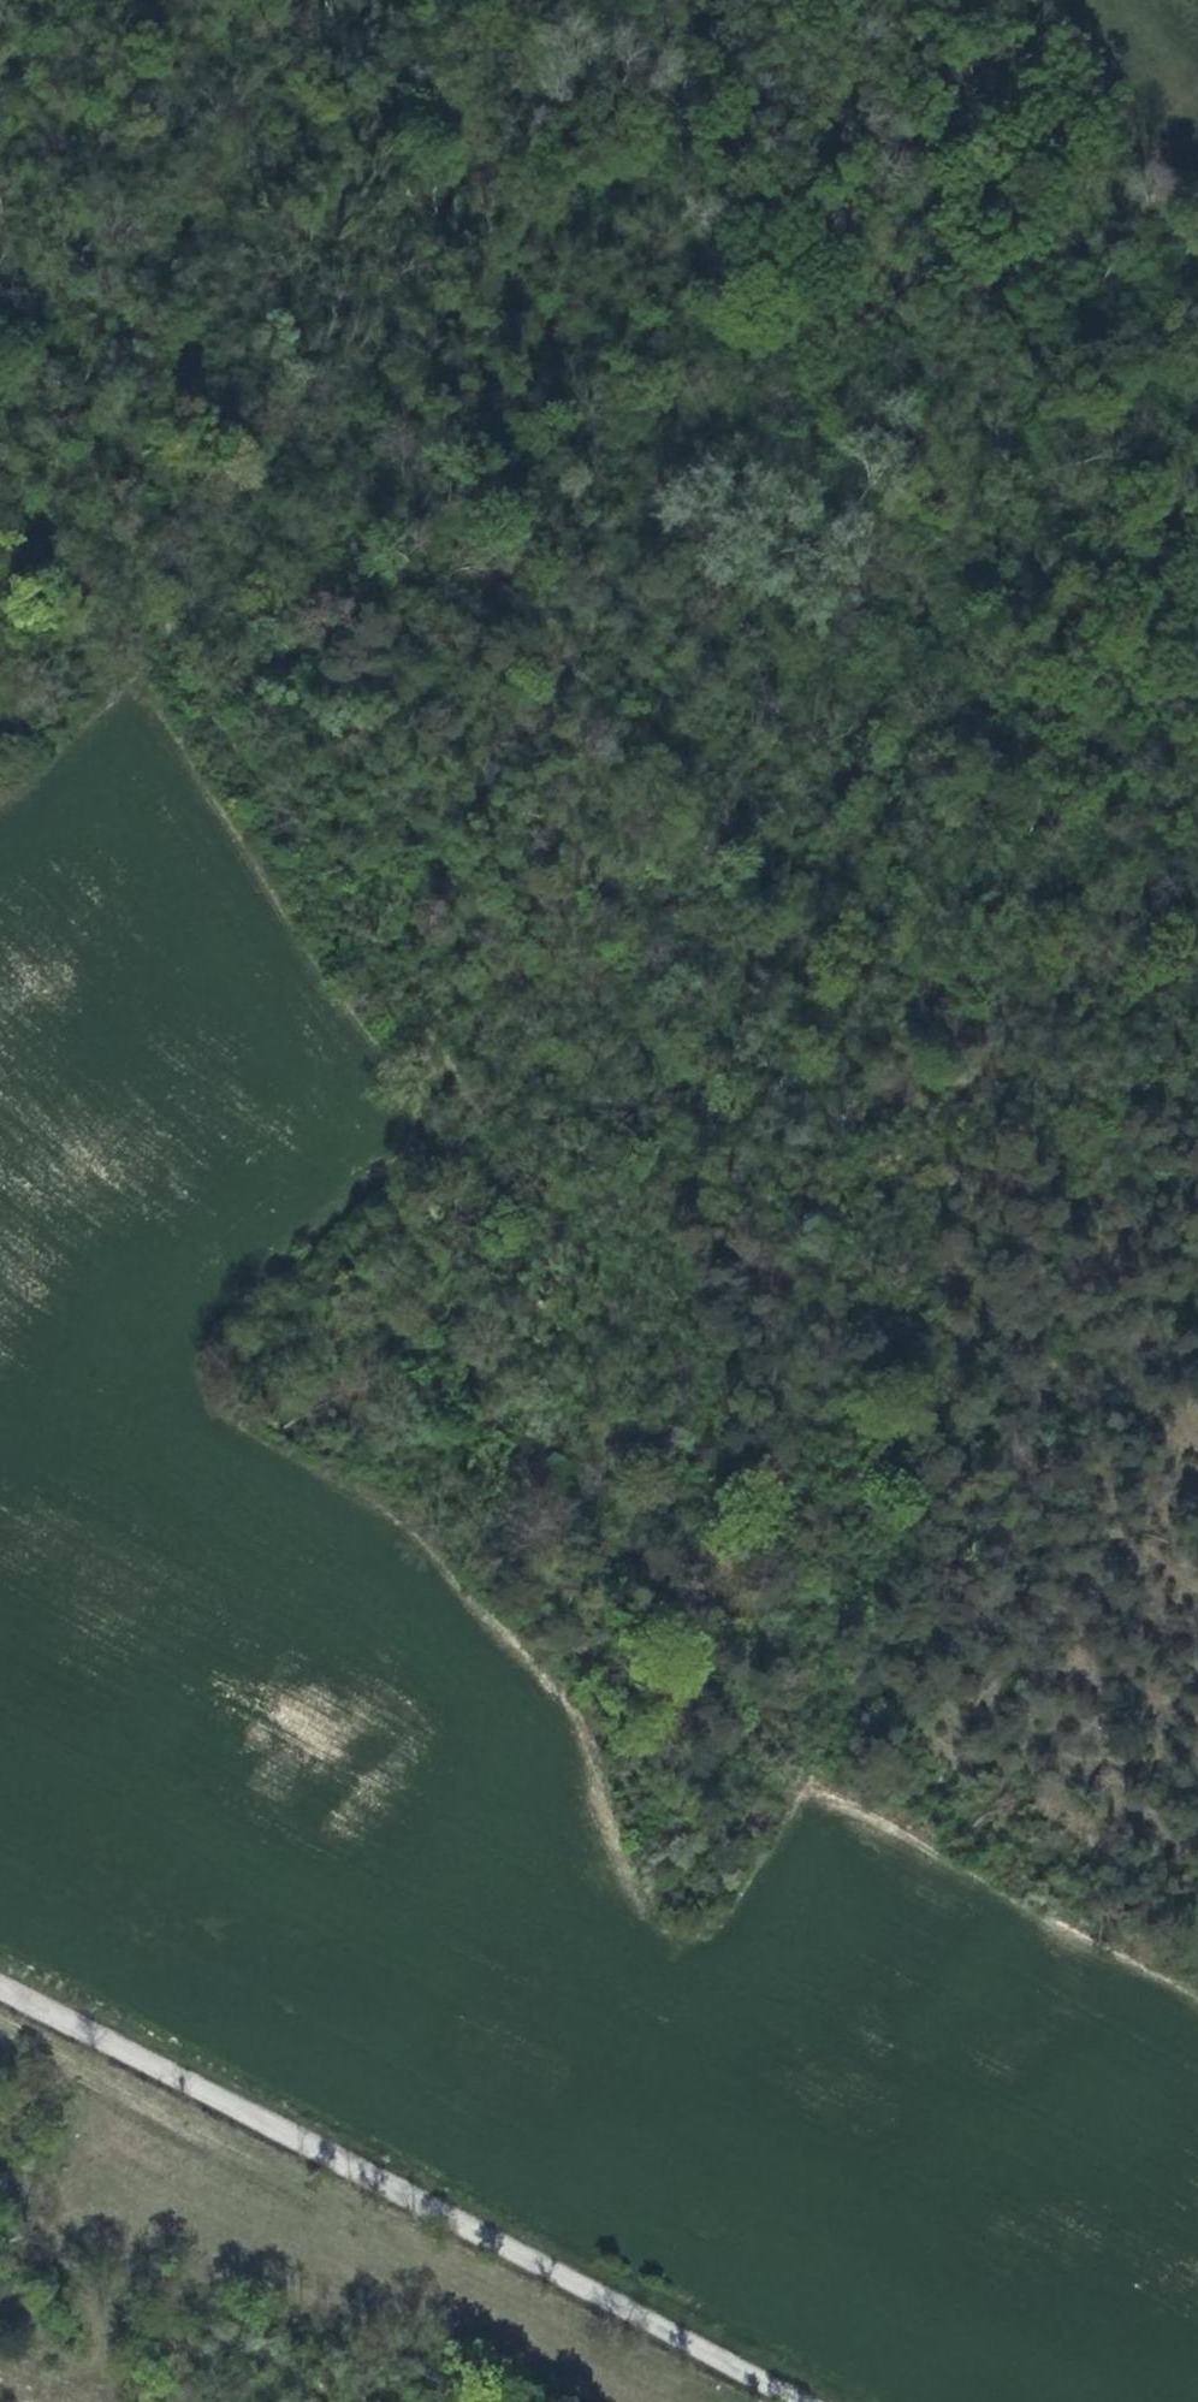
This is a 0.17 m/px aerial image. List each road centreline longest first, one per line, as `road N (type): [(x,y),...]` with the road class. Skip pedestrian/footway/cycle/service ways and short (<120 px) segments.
road 1 (track): [(0,178),(34,284),(210,688),(393,966),(567,1176),(631,1198),(771,1194),(1197,1089)]
road 2 (track): [(0,1989),(798,2401)]

